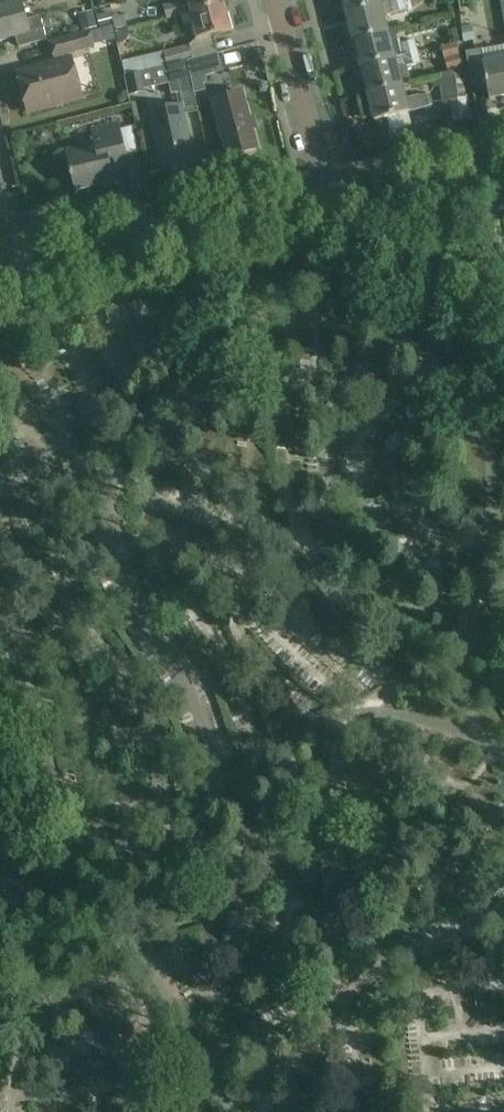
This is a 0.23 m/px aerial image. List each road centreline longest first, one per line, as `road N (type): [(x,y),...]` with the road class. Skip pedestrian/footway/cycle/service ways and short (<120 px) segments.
road 1 (residential): [(21,276),(220,222),(332,208)]
road 2 (residential): [(332,208),(277,0)]
road 3 (residential): [(332,208),(503,168)]

